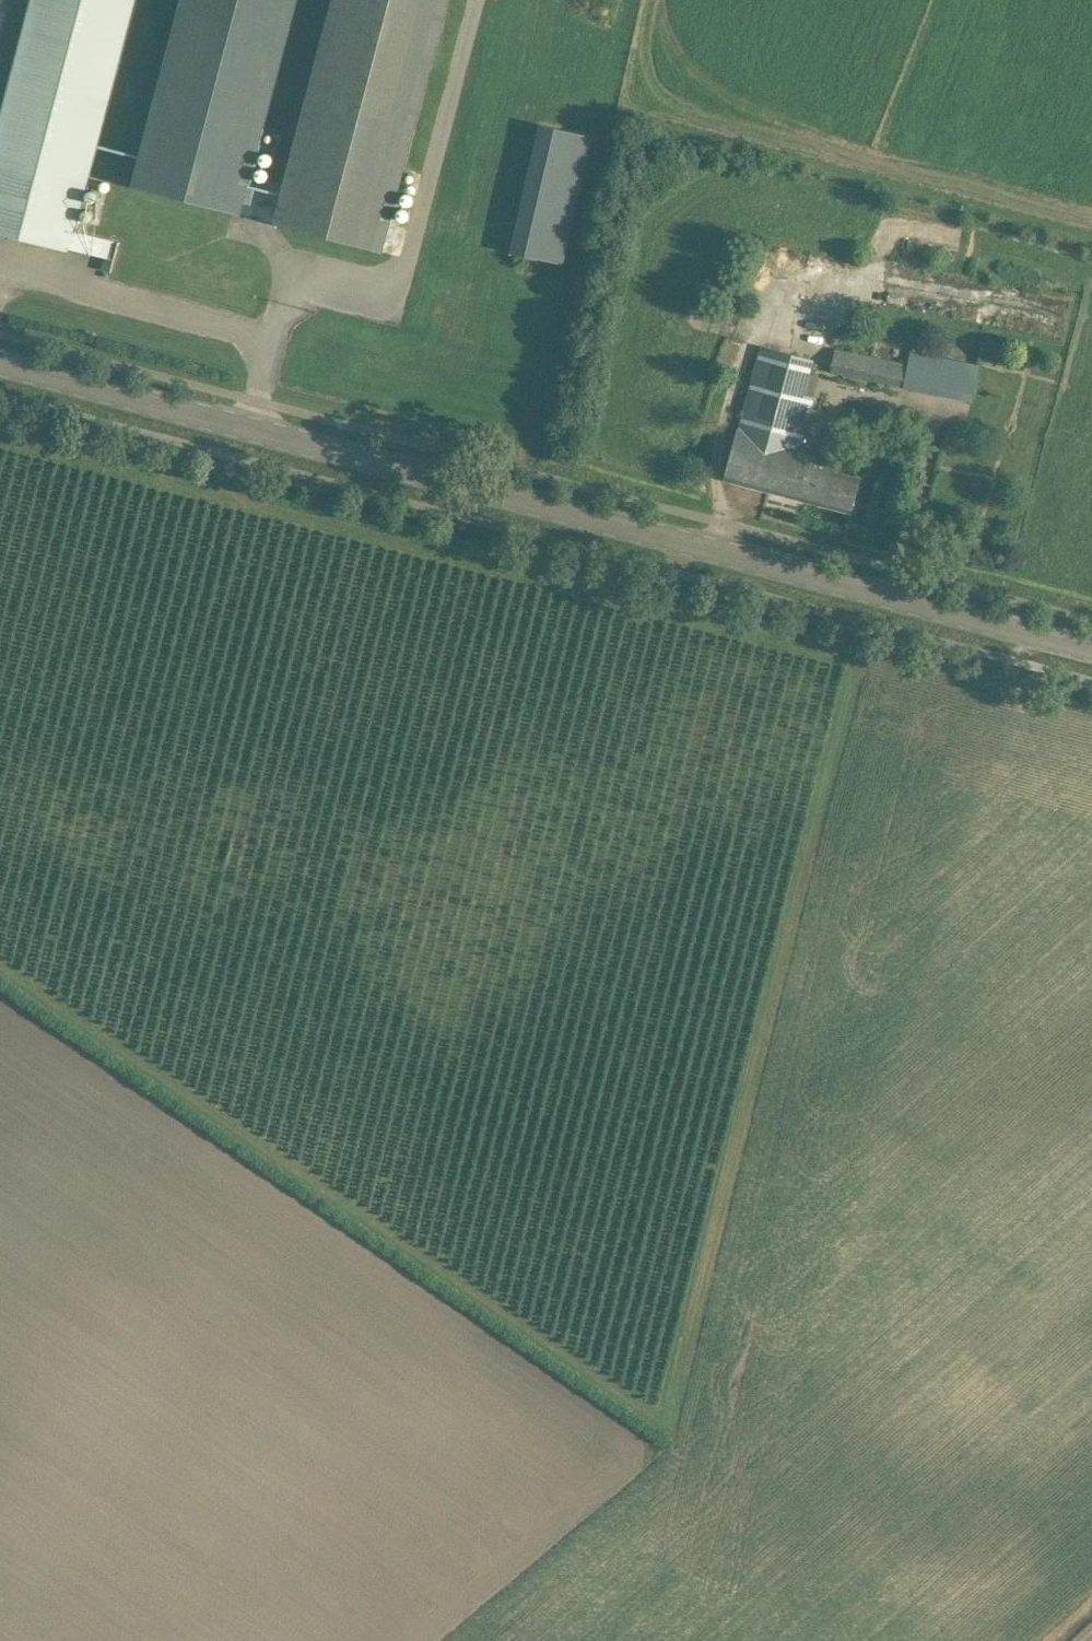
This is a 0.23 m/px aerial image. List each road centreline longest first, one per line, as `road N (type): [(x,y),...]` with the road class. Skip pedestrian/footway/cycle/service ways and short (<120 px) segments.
road 1 (tertiary): [(1091,649),(0,363)]

